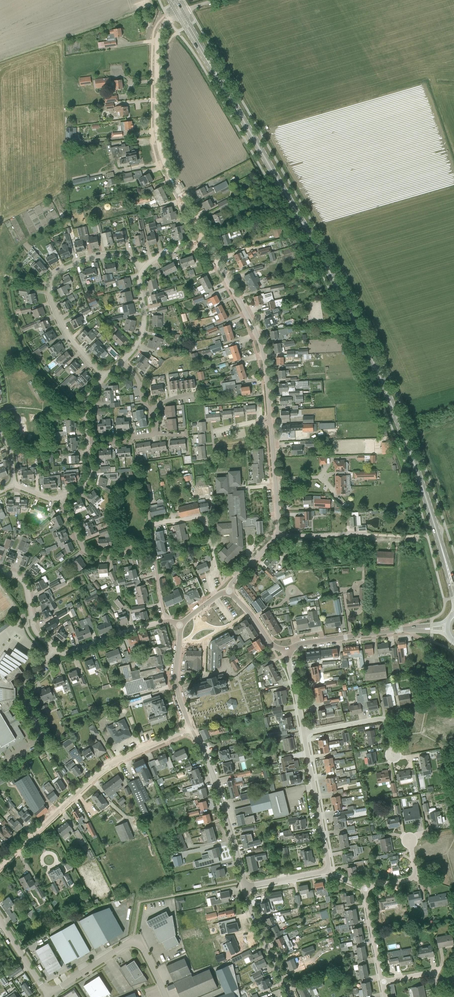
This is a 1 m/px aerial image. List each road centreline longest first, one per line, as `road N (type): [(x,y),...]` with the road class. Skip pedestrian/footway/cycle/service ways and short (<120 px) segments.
road 1 (primary): [(446,564),(400,425),(346,303),(208,62)]
road 2 (unclassified): [(199,244),(156,134),(158,38),(176,14)]
road 3 (tertiary): [(0,866),(103,770),(191,728)]
road 4 (residential): [(104,377),(73,344),(50,295),(51,280),(104,257),(122,255),(144,268)]
road 5 (unclassified): [(269,420),(265,351),(210,249),(199,244)]
road 6 (residential): [(48,994),(136,938),(165,996)]
road 7 (unclassified): [(245,886),(191,728)]
road 8 (residential): [(6,760),(44,738),(23,690),(55,650)]
road 9 (residential): [(329,871),(304,733)]
road 10 (residential): [(224,592),(204,518),(149,524)]
road 11 (unclassified): [(290,996),(245,886)]

